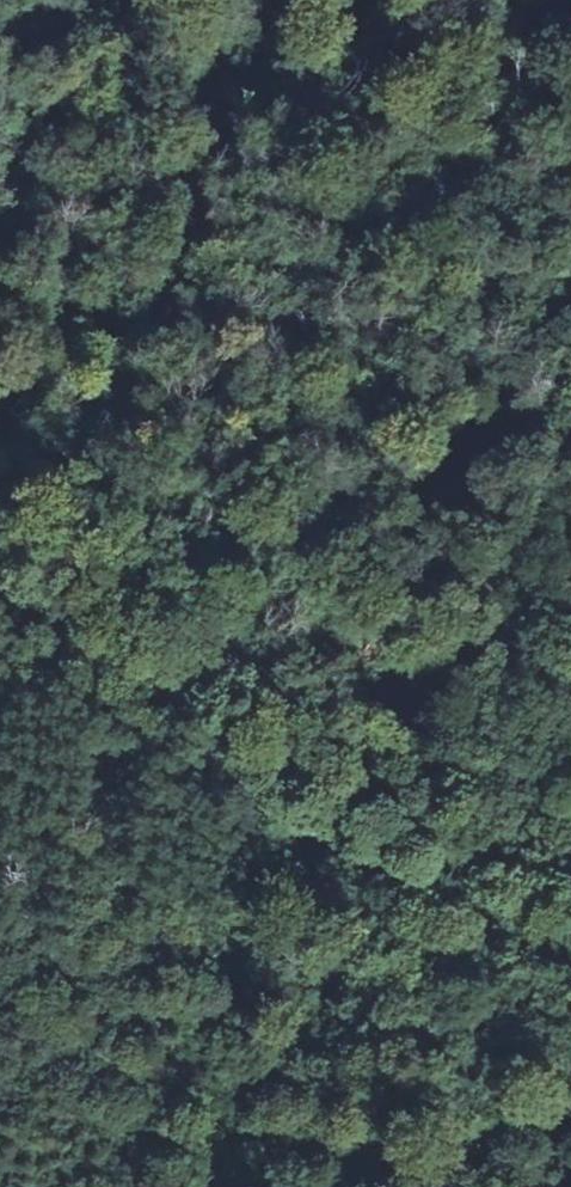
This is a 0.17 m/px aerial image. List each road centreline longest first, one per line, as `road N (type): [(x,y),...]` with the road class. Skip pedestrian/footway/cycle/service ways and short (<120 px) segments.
road 1 (track): [(570,959),(547,940),(358,854),(280,798),(219,720),(84,638),(0,601)]

